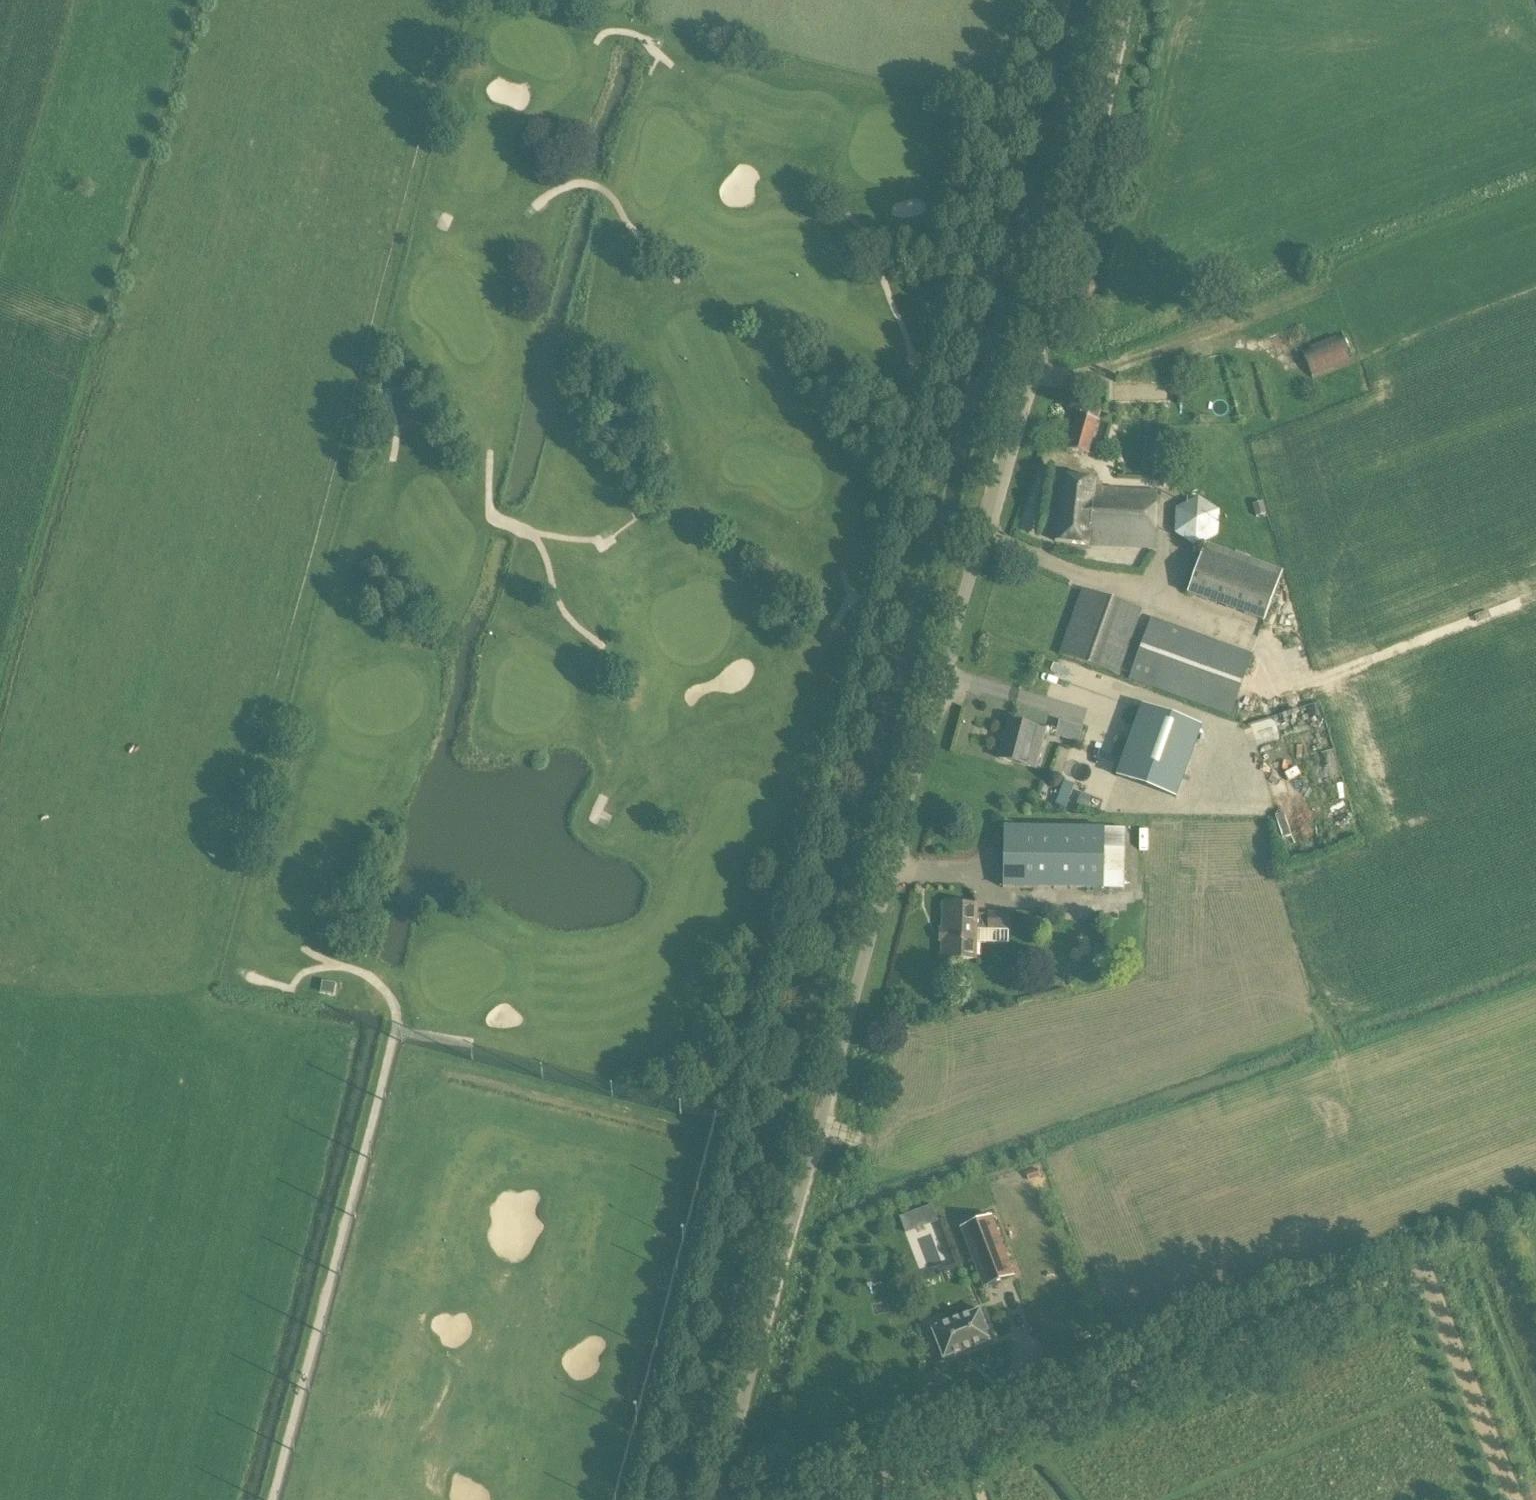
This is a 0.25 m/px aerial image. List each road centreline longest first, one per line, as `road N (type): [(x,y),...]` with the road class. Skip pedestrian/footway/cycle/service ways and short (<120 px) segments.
road 1 (unclassified): [(714,1499),(1017,404),(1059,288),(1128,0)]
road 2 (track): [(276,1499),(397,1035),(395,1005),(373,984)]

